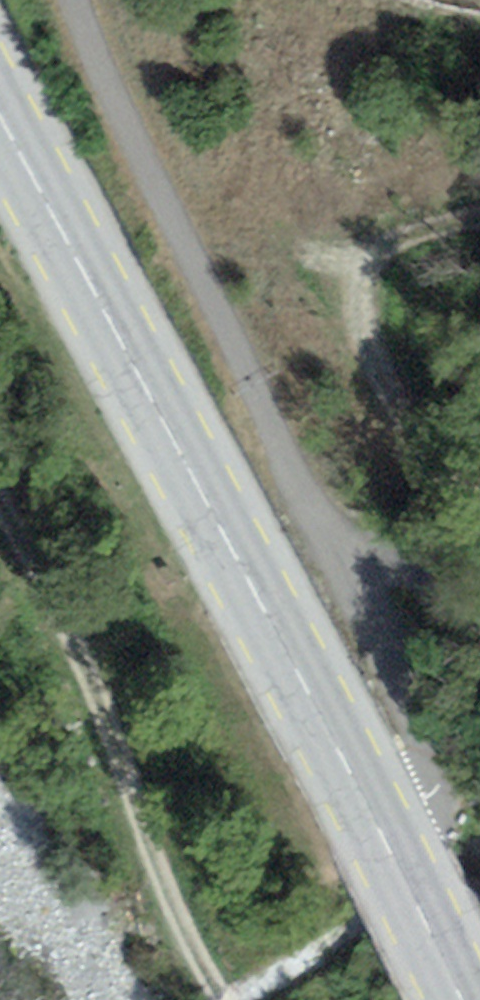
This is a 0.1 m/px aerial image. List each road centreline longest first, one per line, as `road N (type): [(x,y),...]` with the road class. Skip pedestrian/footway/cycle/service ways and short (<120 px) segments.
road 1 (secondary): [(0,114),(463,999)]
road 2 (track): [(0,511),(87,678),(161,882),(220,999)]
road 3 (track): [(479,498),(405,410),(361,333),(357,293),(367,265),(396,242),(479,227)]
road 4 (track): [(334,544),(419,580),(479,635)]

